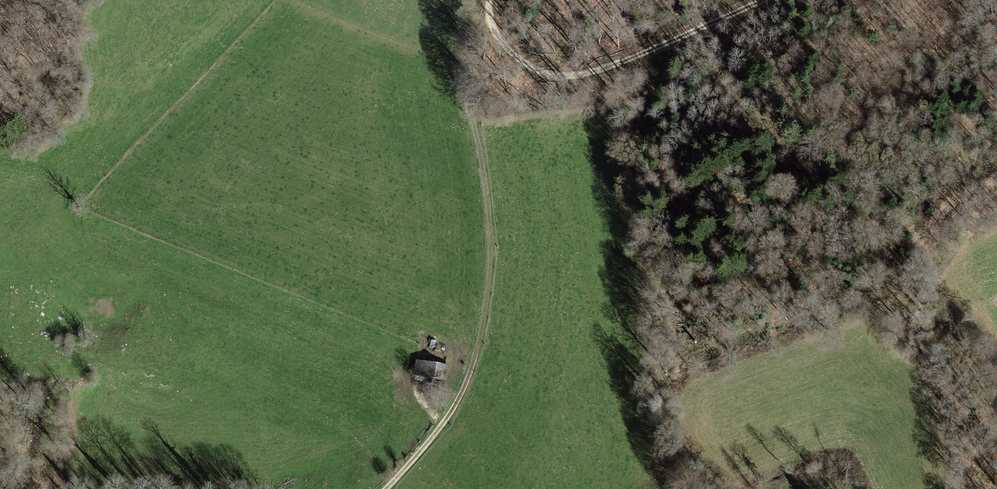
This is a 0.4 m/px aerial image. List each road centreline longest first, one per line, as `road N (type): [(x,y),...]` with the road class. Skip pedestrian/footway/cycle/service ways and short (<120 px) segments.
road 1 (track): [(385,488),(449,415),(479,342),(489,212),(466,63),(490,0)]
road 2 (track): [(488,10),(515,56),(564,75),(645,53),(762,0)]

